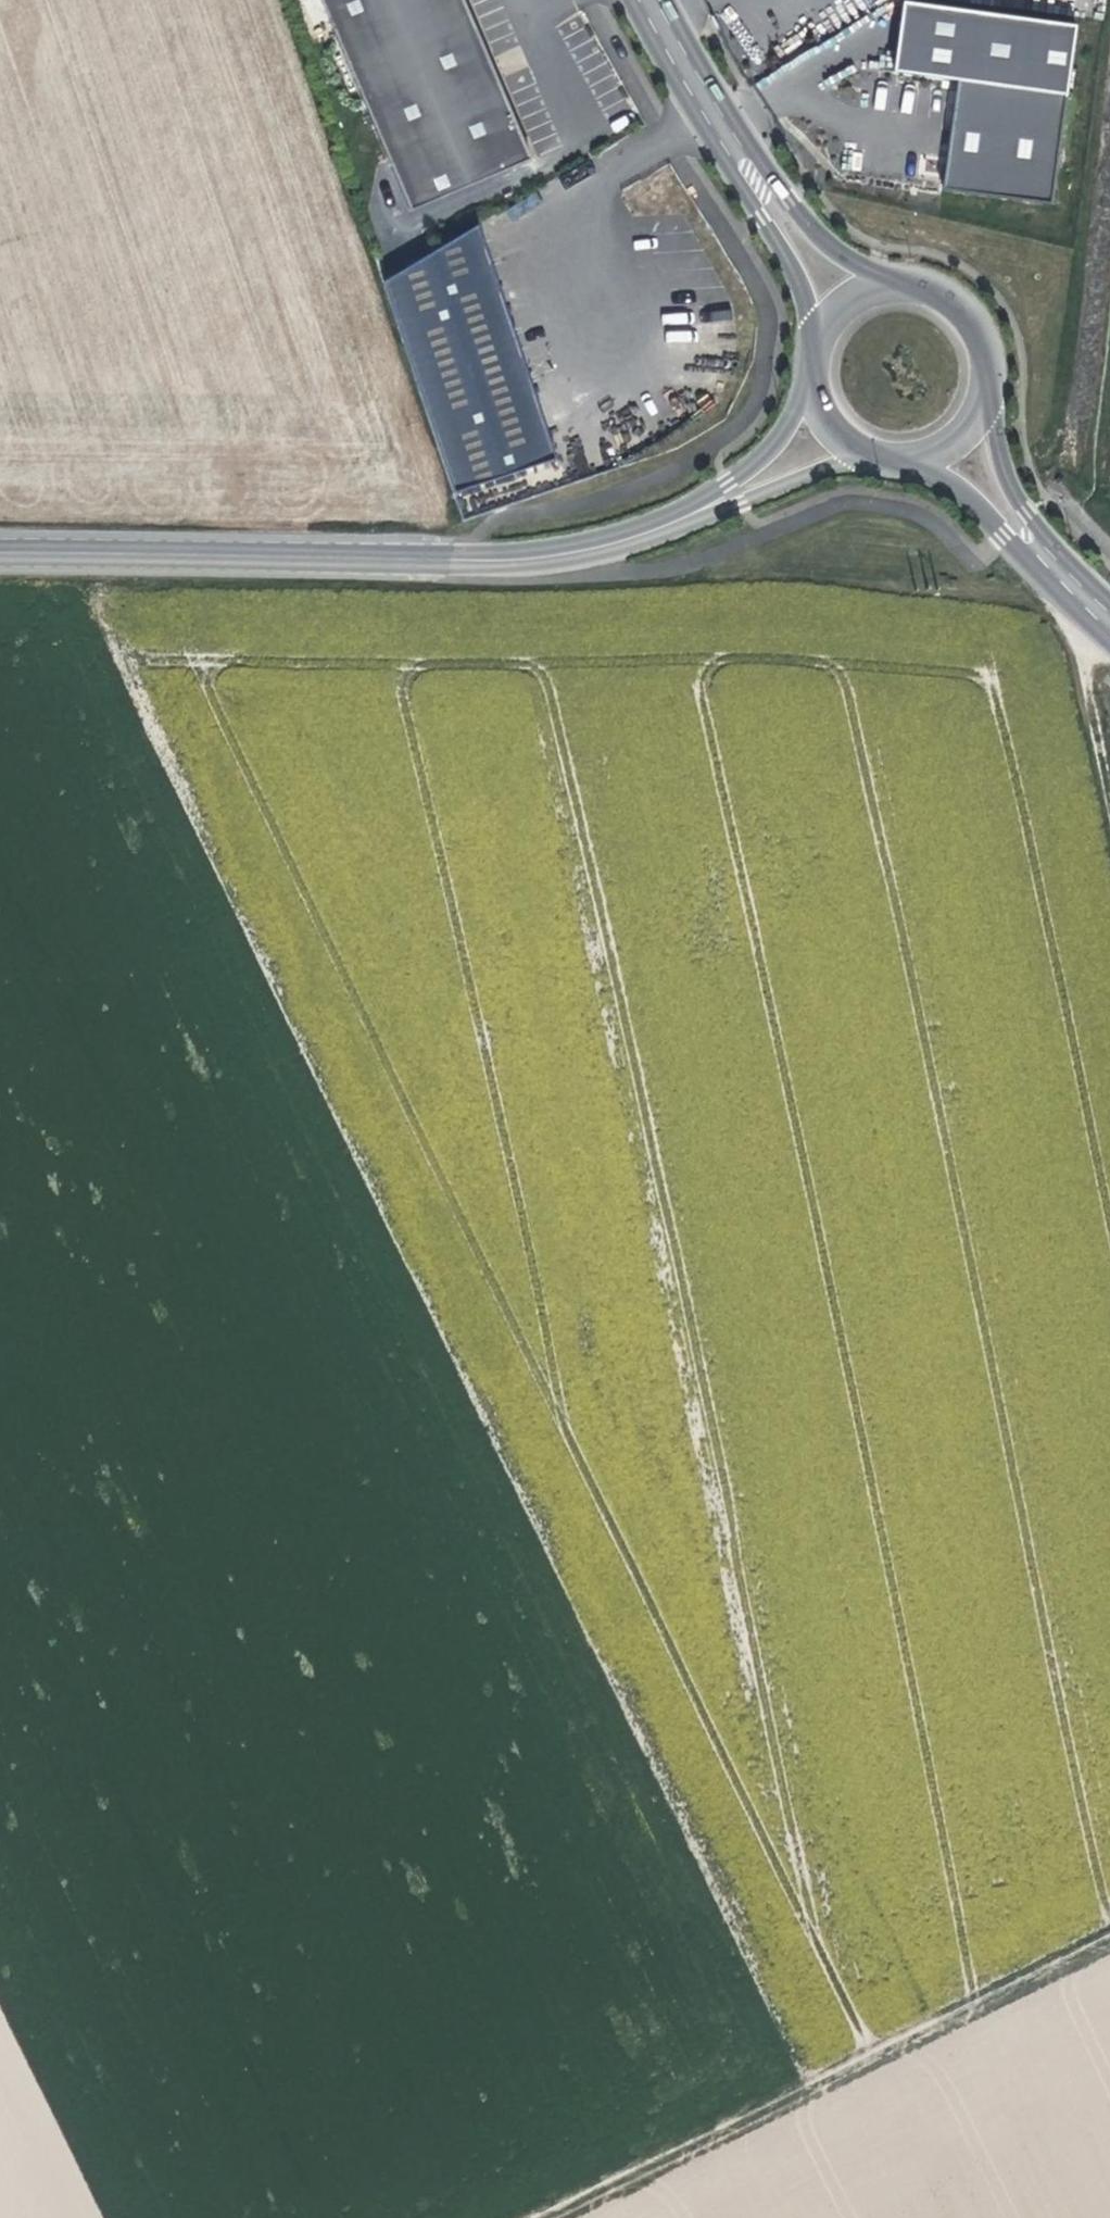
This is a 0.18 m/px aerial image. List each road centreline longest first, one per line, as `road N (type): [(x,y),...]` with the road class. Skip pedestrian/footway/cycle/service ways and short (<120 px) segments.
road 1 (tertiary): [(0,552),(498,560),(578,552),(739,493),(832,430)]
road 2 (track): [(547,2217),(1109,1942)]
road 3 (tertiary): [(842,302),(776,212),(651,0)]
road 4 (tertiary): [(964,443),(984,418),(996,382),(983,322),(938,285),(907,279),(870,285),(842,302)]
road 5 (tertiary): [(1109,610),(1018,526),(964,443)]
road 6 (track): [(1109,750),(1073,576)]
road 7 (tertiary): [(832,430),(856,451),(898,464),(930,461),(964,443)]
road 8 (tertiary): [(842,302),(814,349),(811,382),(832,430)]

